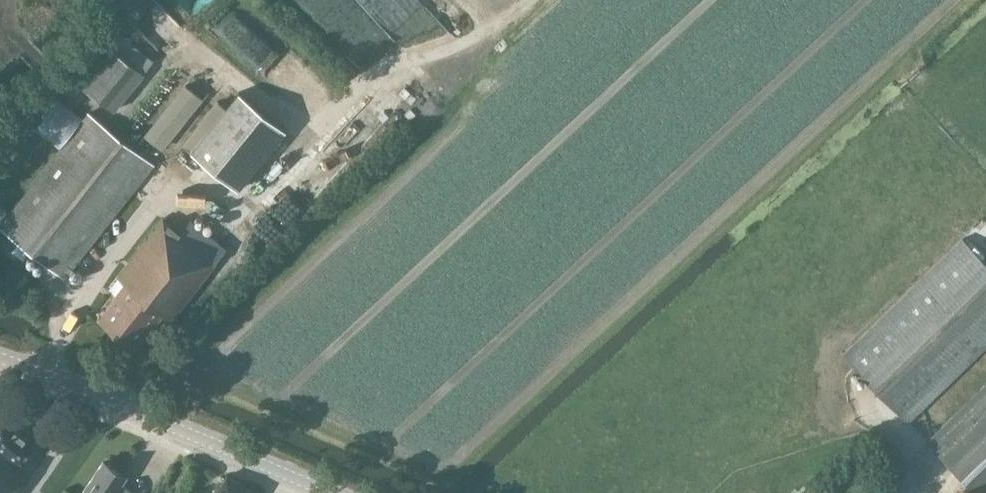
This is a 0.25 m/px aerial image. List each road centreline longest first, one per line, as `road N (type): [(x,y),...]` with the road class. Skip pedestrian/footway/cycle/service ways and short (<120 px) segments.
road 1 (track): [(529,0),(457,47),(375,70),(251,205),(166,192),(77,301),(36,376)]
road 2 (tertiary): [(330,492),(0,363)]

